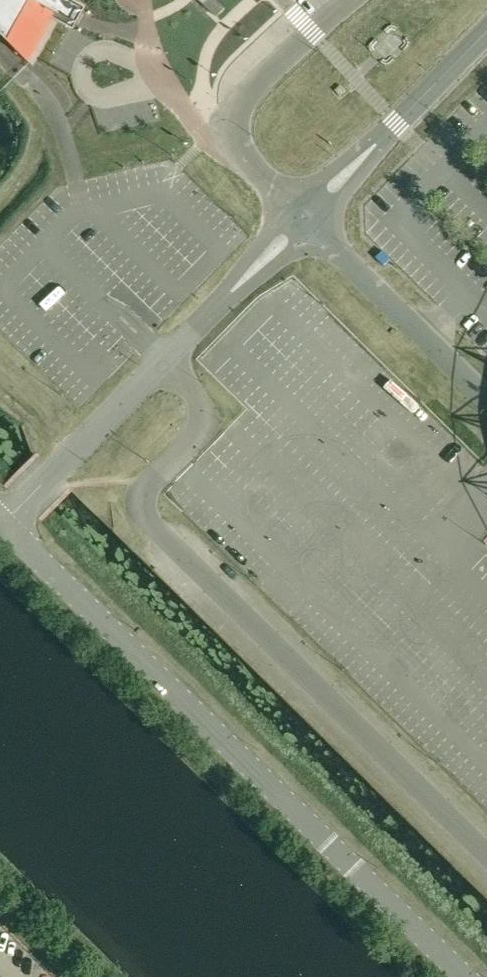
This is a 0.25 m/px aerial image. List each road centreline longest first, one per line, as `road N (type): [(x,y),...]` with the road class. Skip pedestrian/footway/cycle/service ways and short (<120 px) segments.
road 1 (unclassified): [(486,853),(156,527),(145,492),(195,436),(203,409),(166,360)]
road 2 (residential): [(4,525),(464,976)]
road 3 (unclassified): [(309,217),(255,171),(230,133),(244,99),(352,0)]
road 4 (unclassified): [(309,217),(486,33)]
road 5 (unclassified): [(166,360),(4,525)]
road 6 (unclassified): [(309,217),(166,360)]

